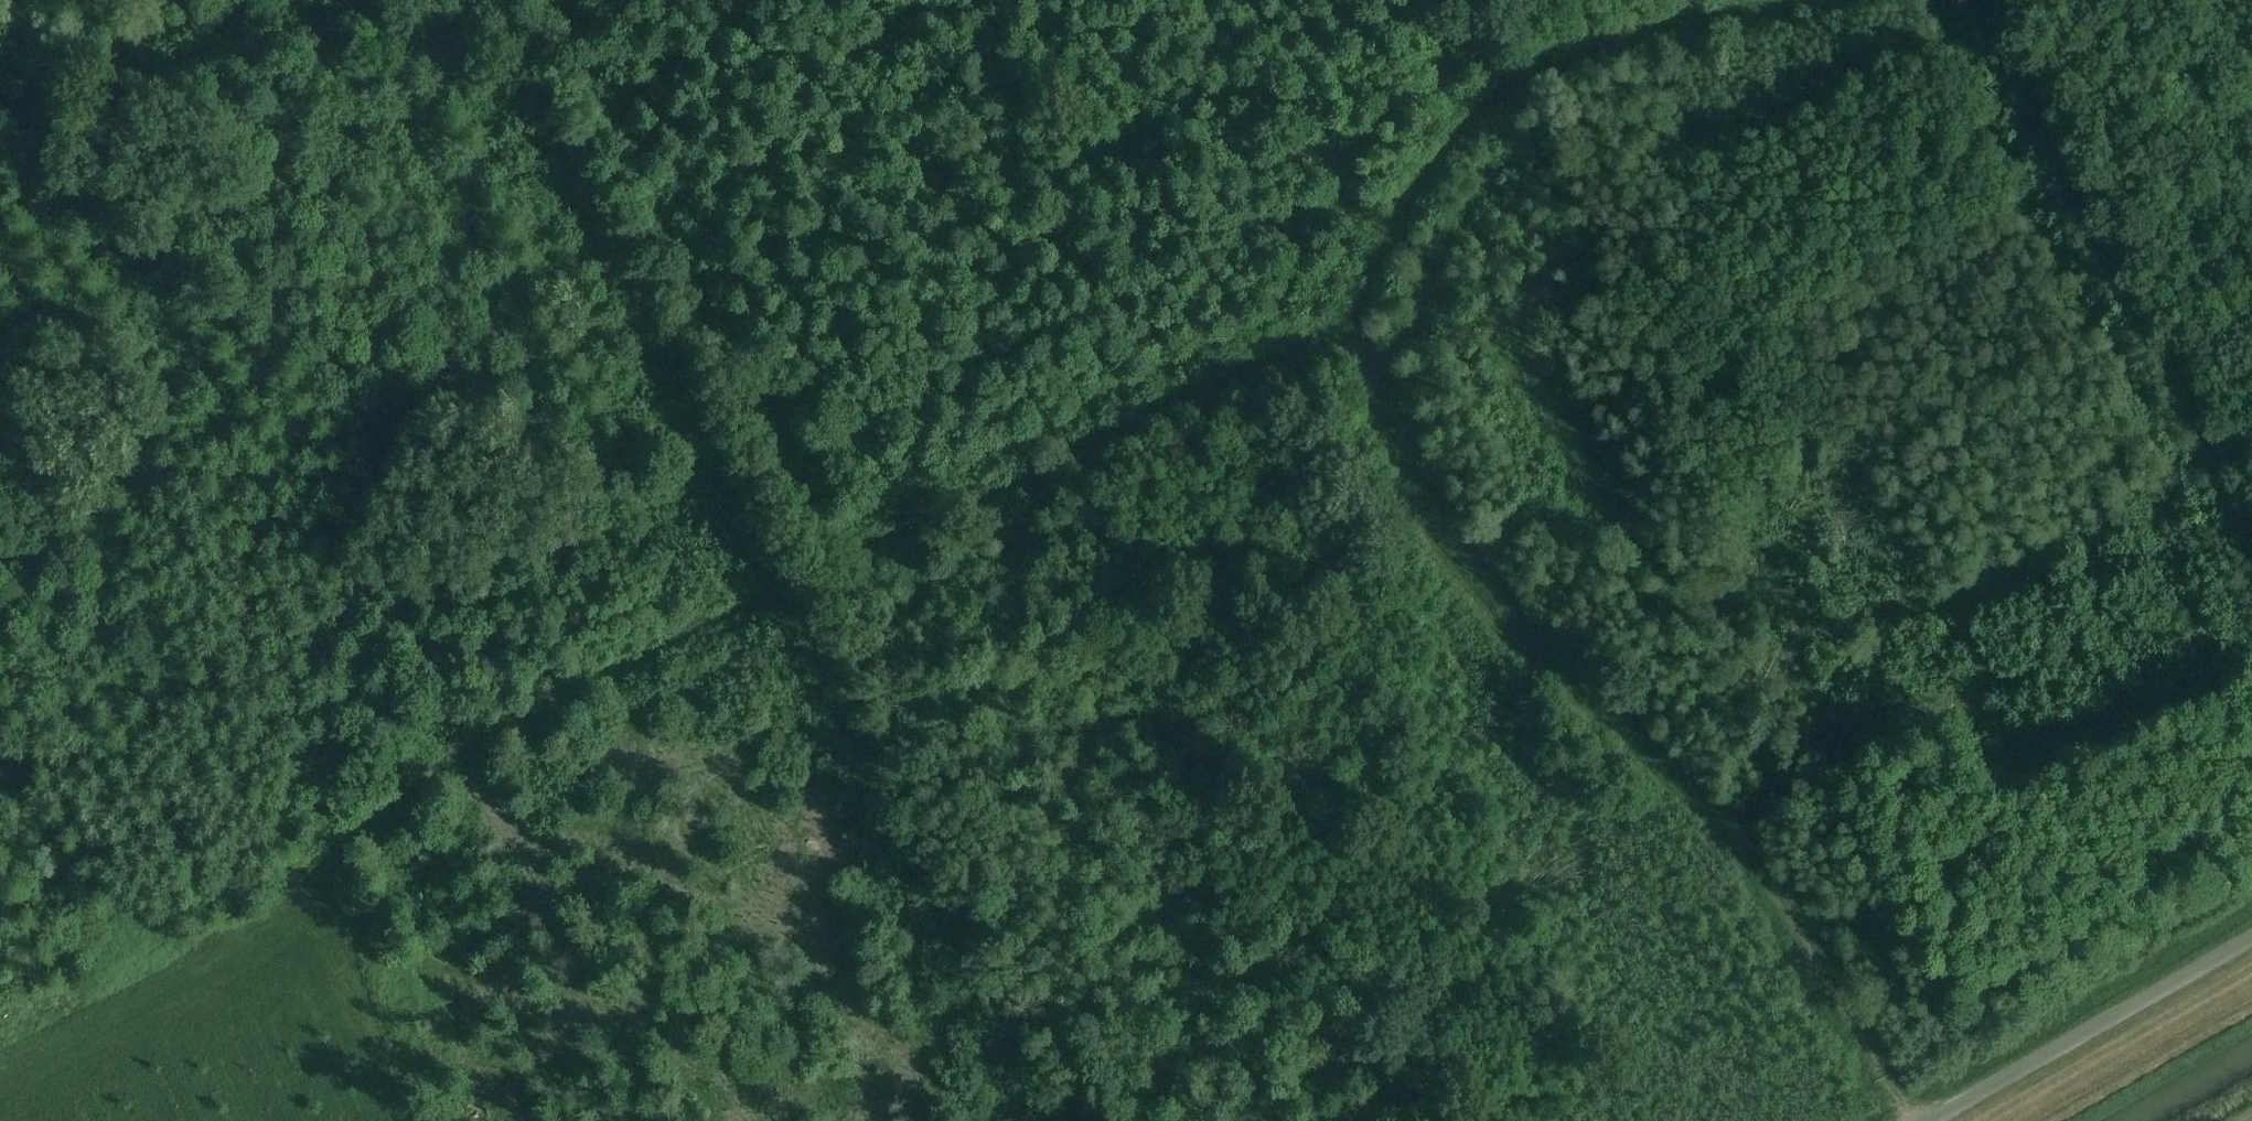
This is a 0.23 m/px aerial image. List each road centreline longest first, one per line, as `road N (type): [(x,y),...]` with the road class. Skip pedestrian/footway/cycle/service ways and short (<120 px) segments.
road 1 (unclassified): [(1930,1120),(2251,938)]

